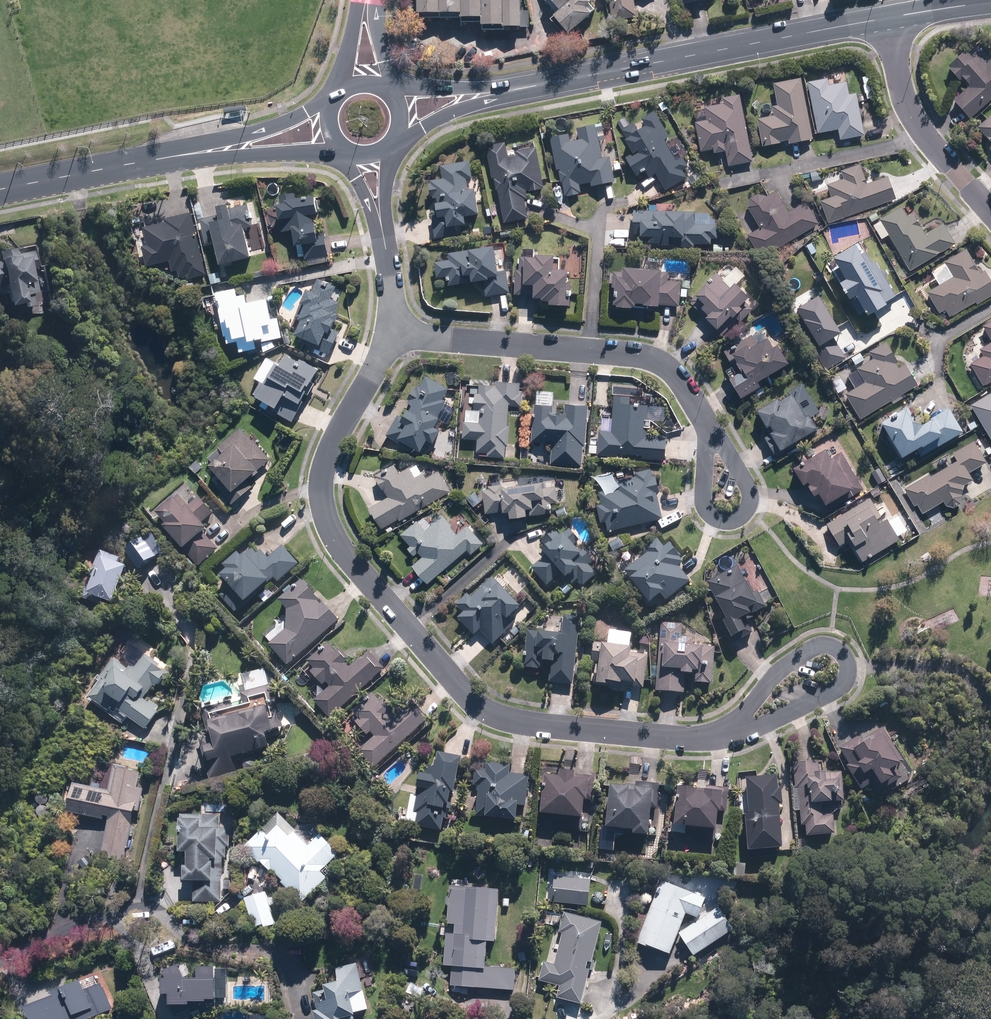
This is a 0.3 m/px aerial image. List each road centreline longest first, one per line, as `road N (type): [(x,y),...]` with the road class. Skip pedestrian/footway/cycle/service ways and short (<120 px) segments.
road 1 (residential): [(735,729),(668,739),(493,713),(342,552),(321,503),(324,467),(392,333)]
road 2 (tertiary): [(509,90),(887,17)]
road 3 (residential): [(712,436),(669,370),(646,358),(392,333)]
road 4 (residential): [(990,211),(917,125),(900,88),(887,17)]
road 5 (tertiary): [(176,156),(0,190)]
road 6 (tertiary): [(176,156),(290,128),(339,96)]
road 7 (tertiary): [(342,147),(176,156)]
road 8 (residential): [(735,729),(773,678),(812,650),(837,650),(847,668)]
road 9 (track): [(990,701),(959,673),(847,668)]
road 10 (residential): [(712,436),(750,502),(728,519),(709,511),(706,494)]
road 11 (residential): [(847,668),(830,696),(735,729)]
road 12 (tertiary): [(509,90),(441,110),(390,144)]
road 13 (tertiary): [(385,91),(509,90)]

